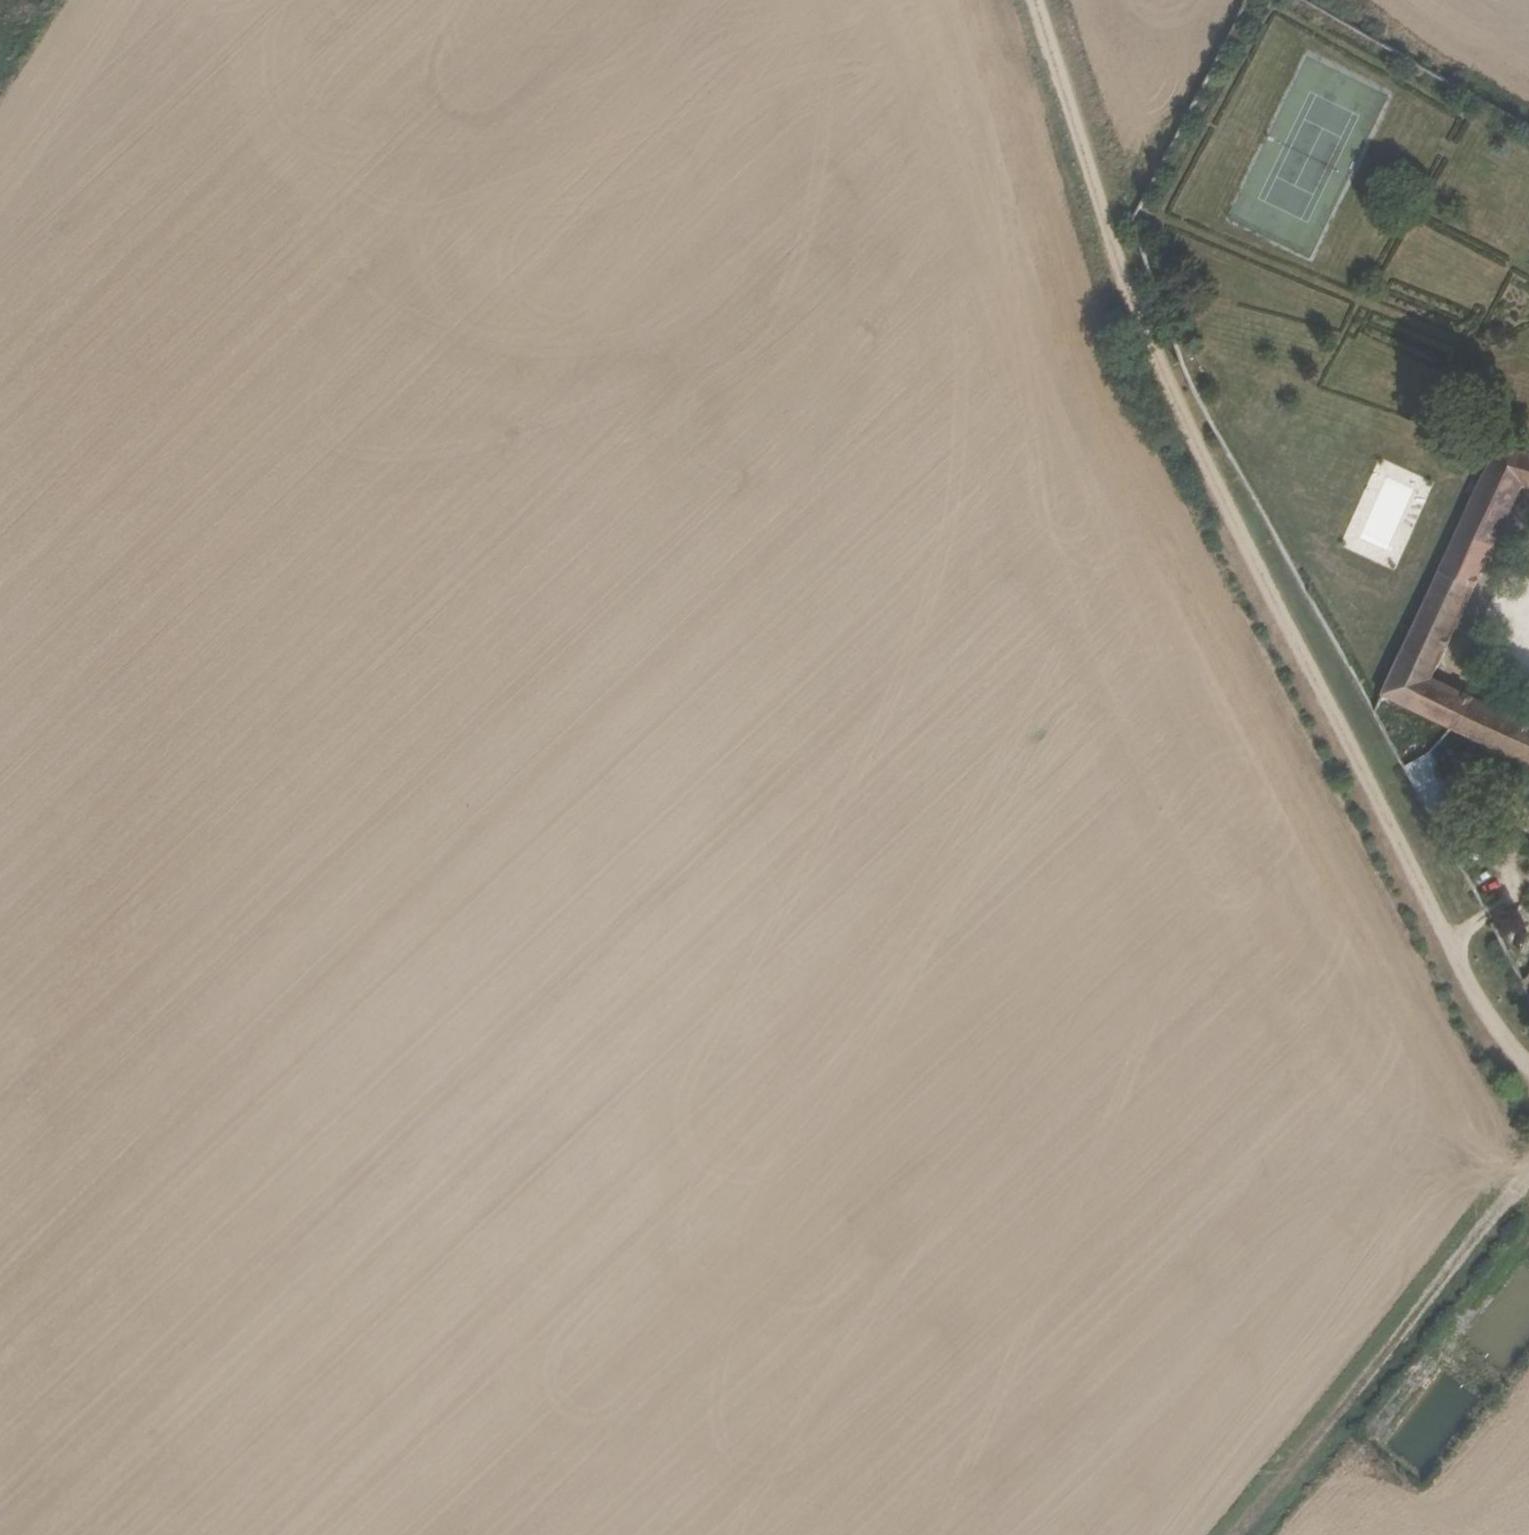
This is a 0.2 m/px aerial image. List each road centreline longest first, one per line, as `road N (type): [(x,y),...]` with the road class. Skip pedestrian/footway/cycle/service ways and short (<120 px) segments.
road 1 (track): [(1038,0),(1161,381),(1499,1035),(1528,1069)]
road 2 (track): [(1231,1534),(1528,1176)]

